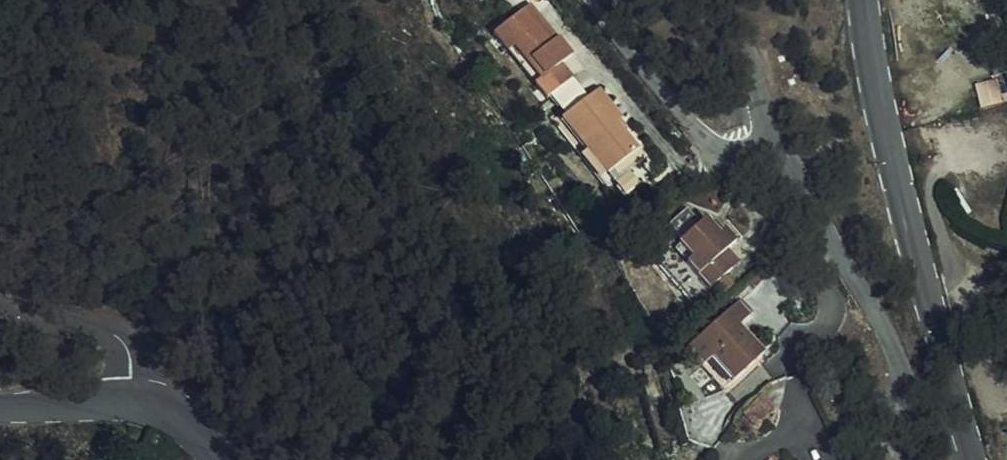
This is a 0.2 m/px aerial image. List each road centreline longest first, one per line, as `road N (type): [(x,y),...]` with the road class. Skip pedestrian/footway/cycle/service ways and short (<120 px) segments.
road 1 (unclassified): [(941,459),(862,279),(781,148),(732,43),(694,0)]
road 2 (tertiary): [(863,0),(923,286),(979,459)]
road 3 (tertiary): [(213,459),(163,413),(132,404),(0,409)]

